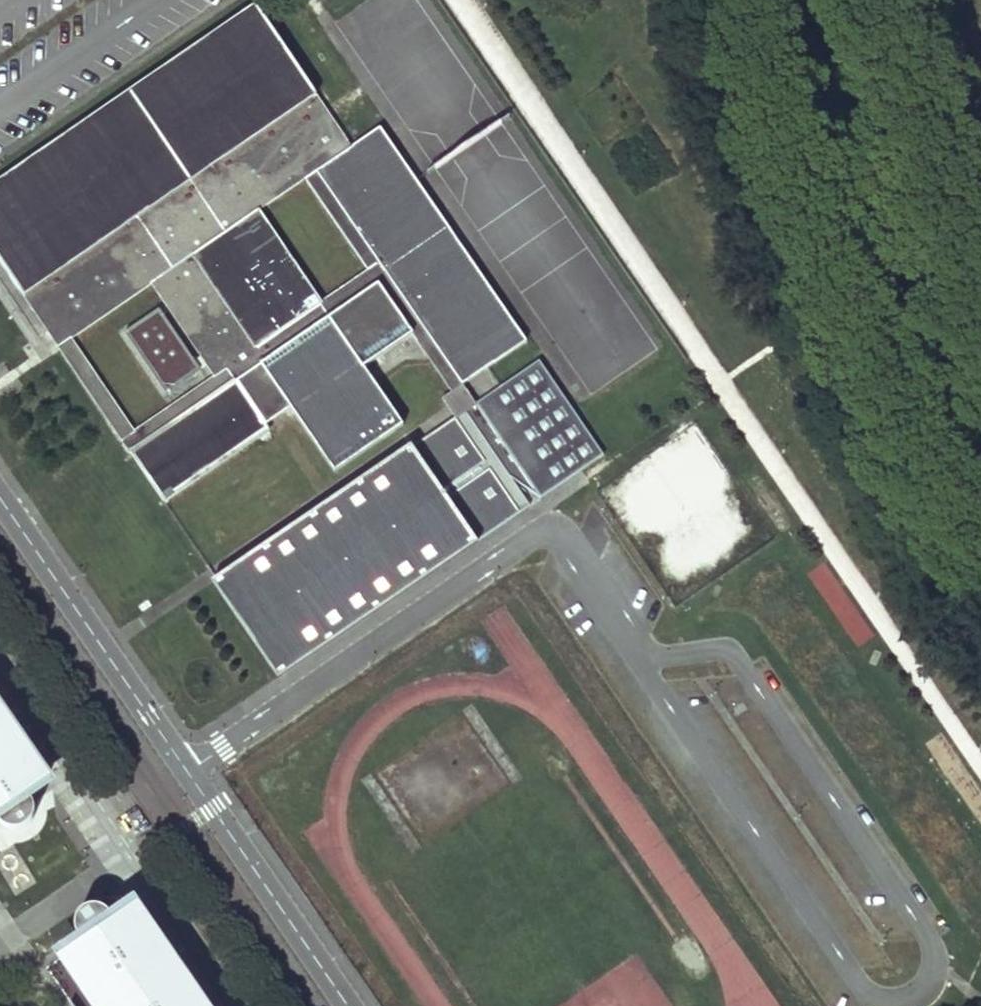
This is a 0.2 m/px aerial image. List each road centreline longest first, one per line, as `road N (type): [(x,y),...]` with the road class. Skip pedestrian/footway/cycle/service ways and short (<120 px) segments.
road 1 (residential): [(0,498),(351,1005)]
road 2 (residential): [(0,108),(156,0)]

